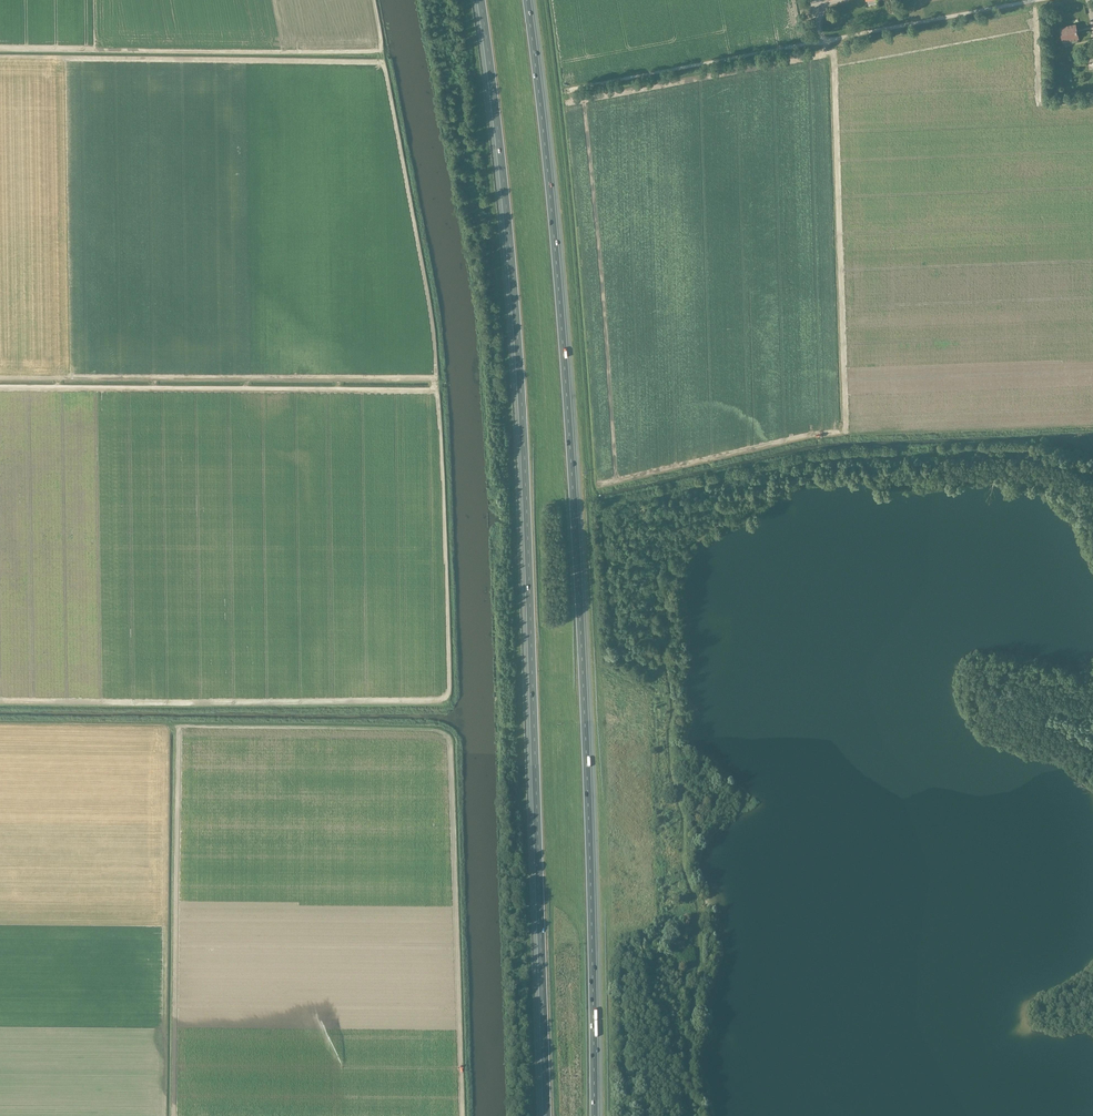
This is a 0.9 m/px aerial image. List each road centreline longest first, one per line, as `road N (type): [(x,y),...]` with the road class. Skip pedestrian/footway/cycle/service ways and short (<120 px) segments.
road 1 (motorway): [(594,1115),(574,510),(527,0)]
road 2 (motorway): [(481,0),(520,378),(546,1115)]
road 3 (track): [(943,482),(800,480),(664,557),(670,771),(697,944),(692,1115)]
road 4 (unclassified): [(563,91),(1036,0)]
road 5 (track): [(602,509),(826,459),(1027,451)]

